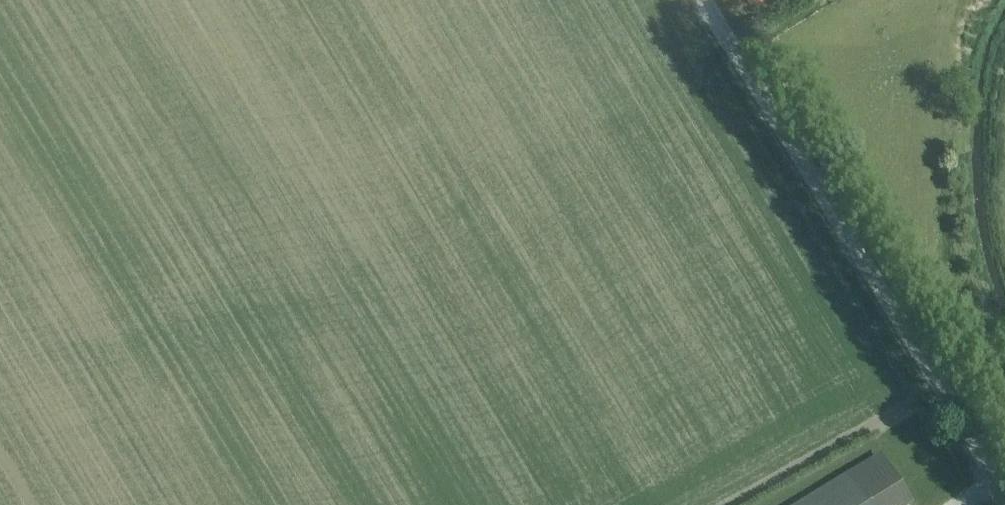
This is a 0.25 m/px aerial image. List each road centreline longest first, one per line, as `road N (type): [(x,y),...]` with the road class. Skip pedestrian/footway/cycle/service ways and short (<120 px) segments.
road 1 (unclassified): [(1004,495),(706,0)]

